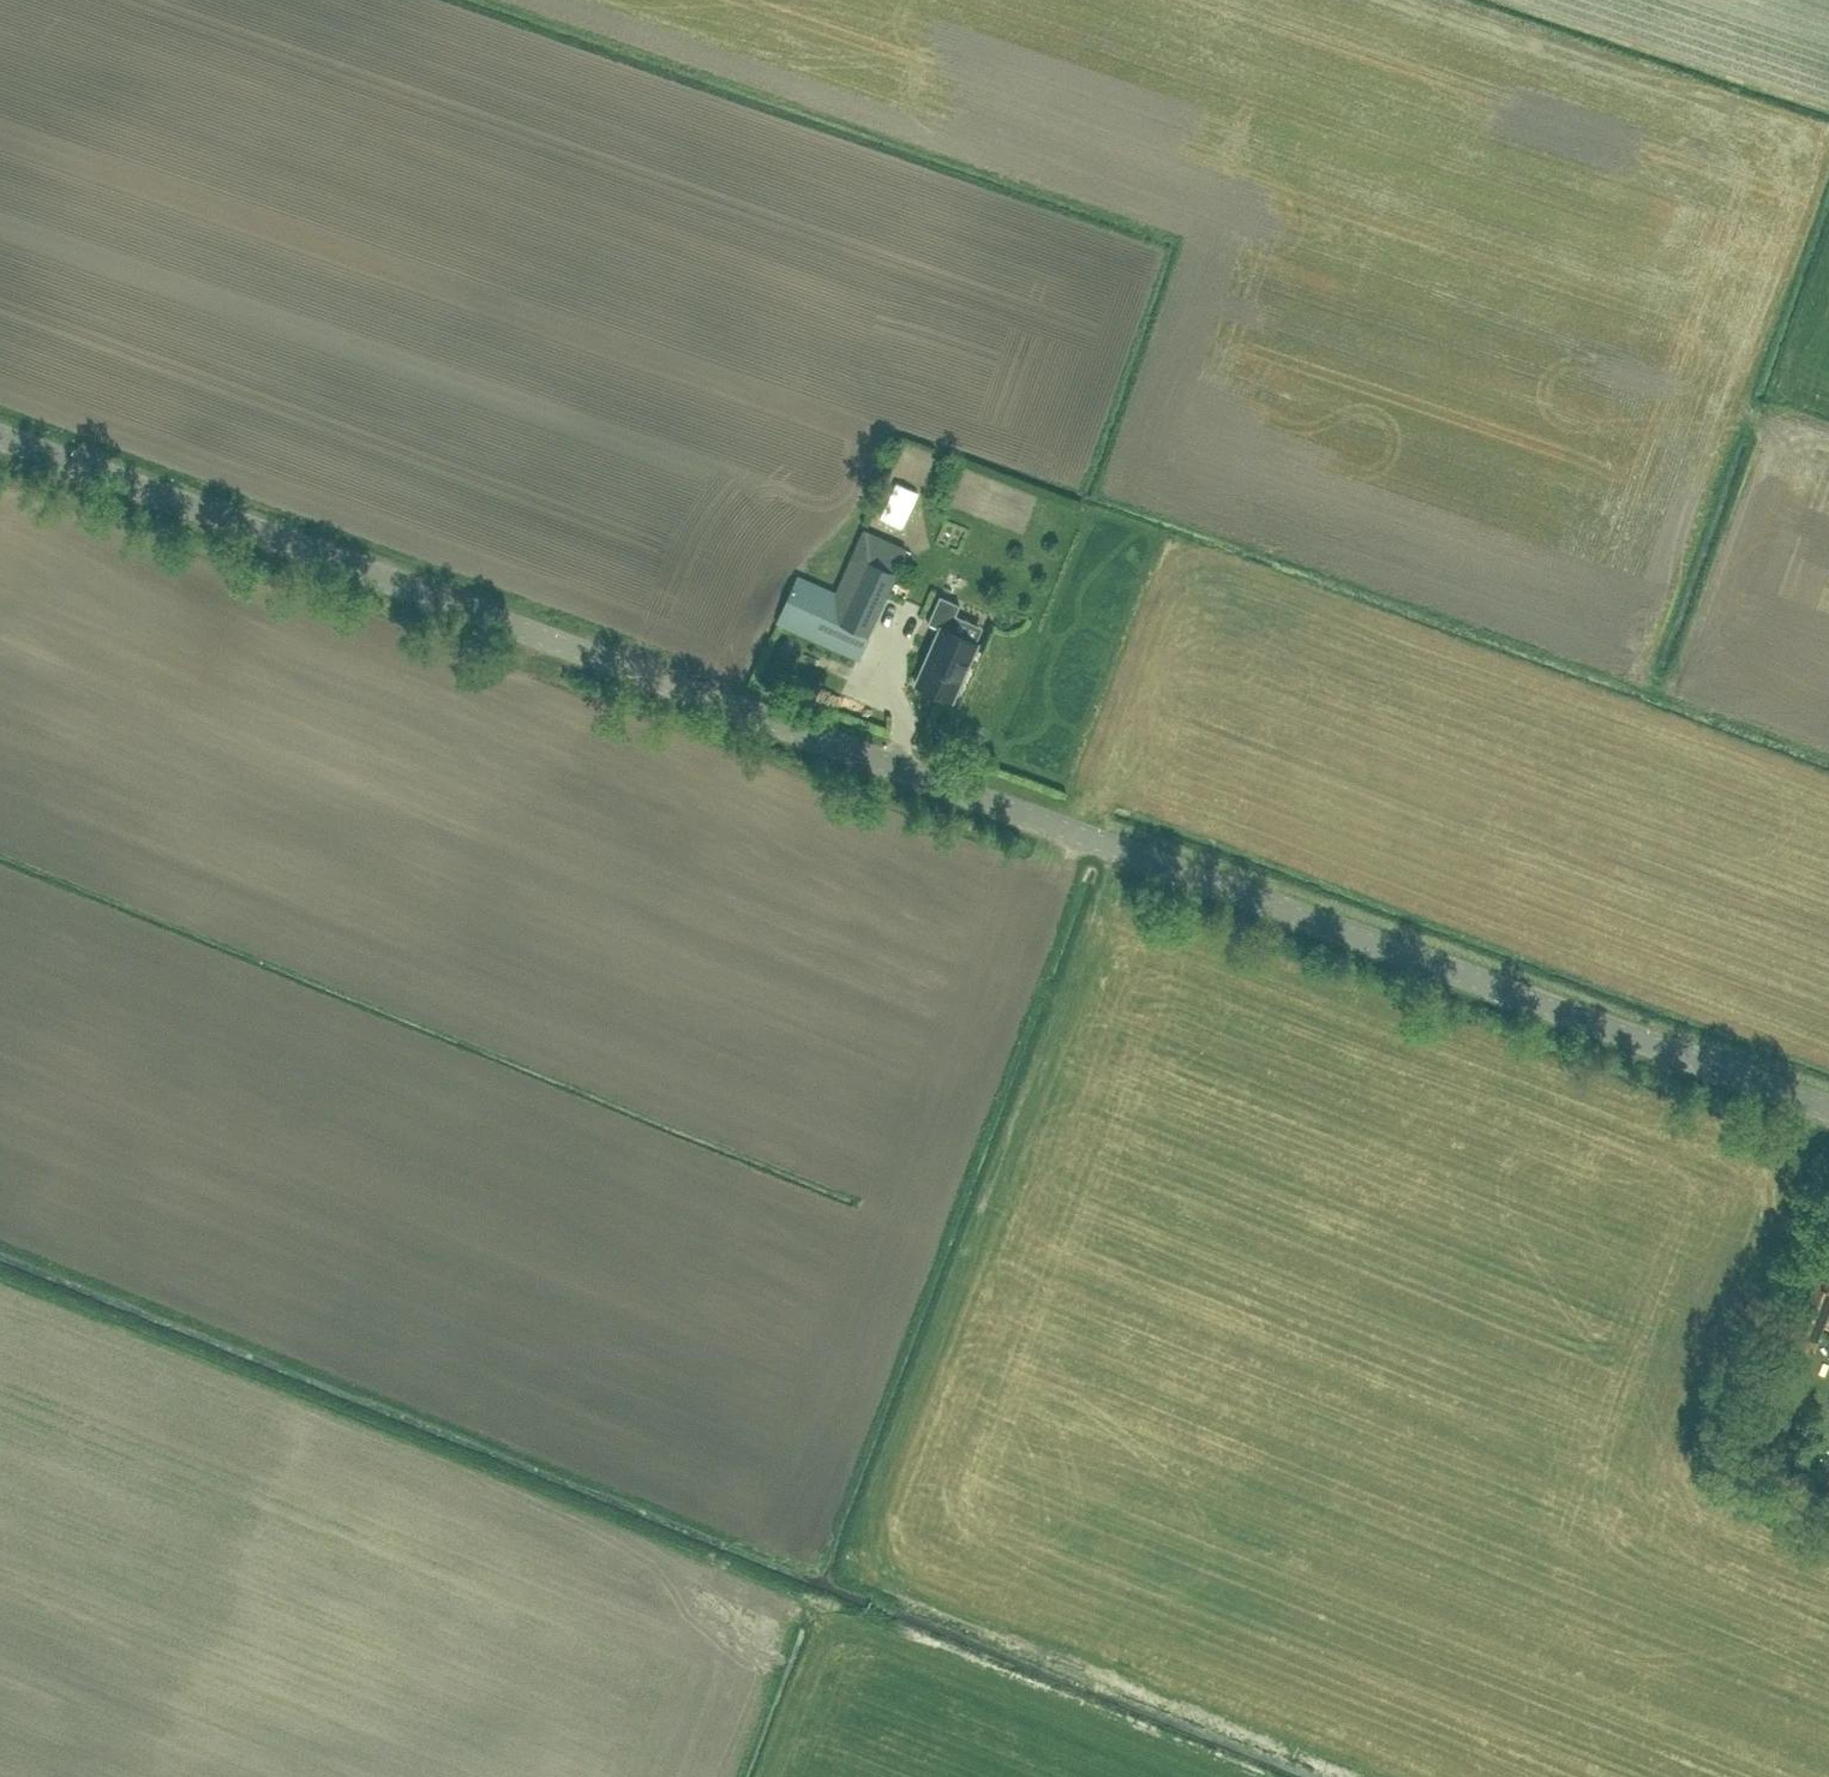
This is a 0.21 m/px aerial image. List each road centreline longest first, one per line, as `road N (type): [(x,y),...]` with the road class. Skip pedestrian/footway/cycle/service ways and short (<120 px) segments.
road 1 (tertiary): [(1828,1107),(0,437)]

